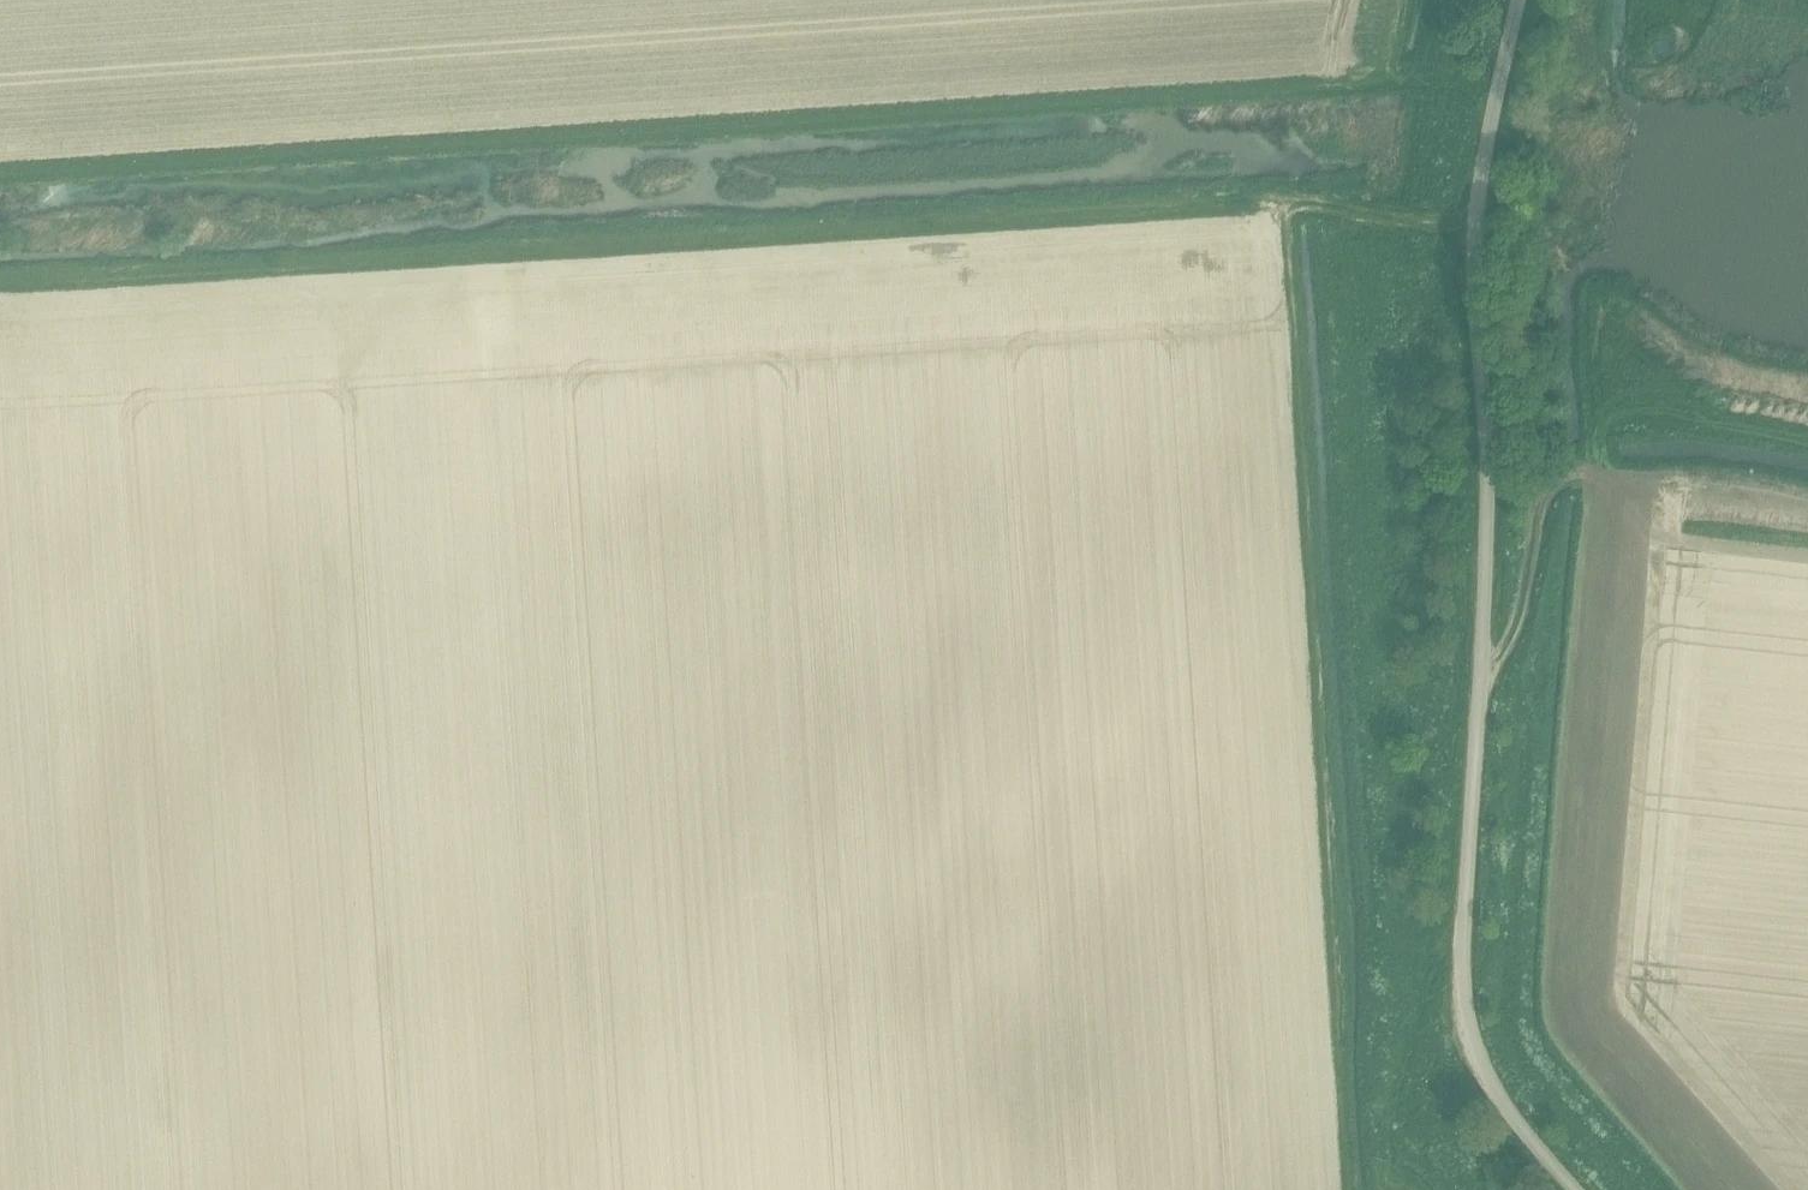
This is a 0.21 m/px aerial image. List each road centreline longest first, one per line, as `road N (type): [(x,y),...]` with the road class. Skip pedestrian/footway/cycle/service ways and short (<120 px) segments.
road 1 (unclassified): [(1576,1189),(1492,1083),(1464,1012),(1486,547),(1473,237),(1518,0)]

